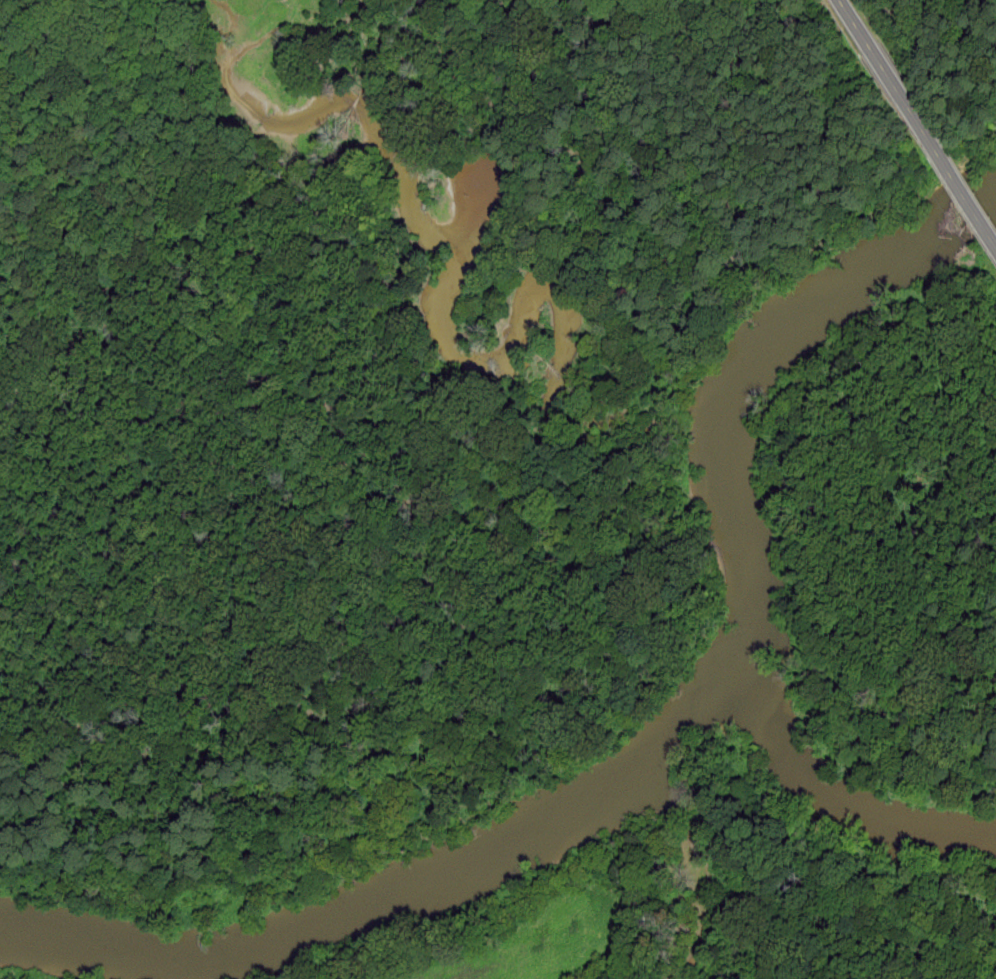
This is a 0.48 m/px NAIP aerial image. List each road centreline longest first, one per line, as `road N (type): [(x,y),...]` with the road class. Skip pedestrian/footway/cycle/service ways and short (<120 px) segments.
road 1 (tertiary): [(936,148),(841,0)]

